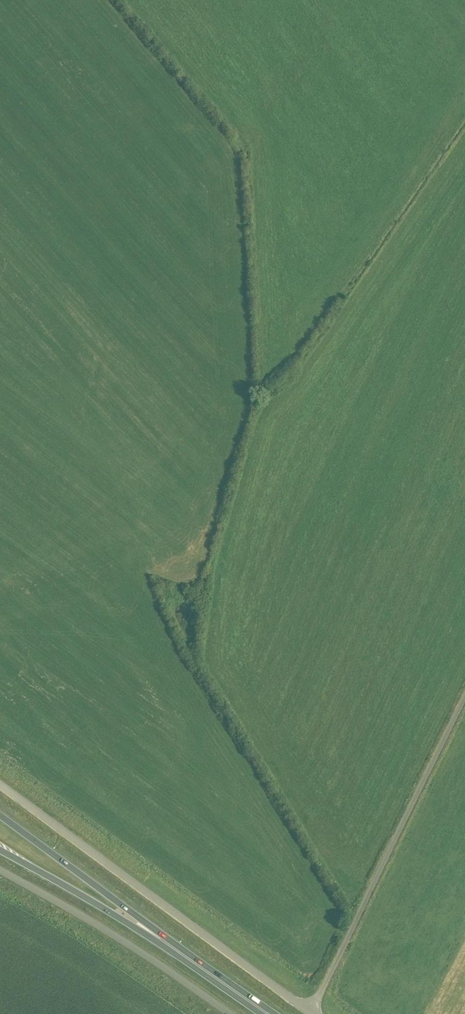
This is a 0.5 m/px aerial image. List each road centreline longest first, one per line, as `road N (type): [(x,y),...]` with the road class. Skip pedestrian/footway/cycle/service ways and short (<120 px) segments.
road 1 (unclassified): [(314,1013),(0,785)]
road 2 (unclassified): [(0,870),(231,1013)]
road 3 (primary): [(166,943),(0,817)]
road 4 (primary): [(0,850),(166,943)]
road 5 (primary): [(269,1013),(166,943)]

